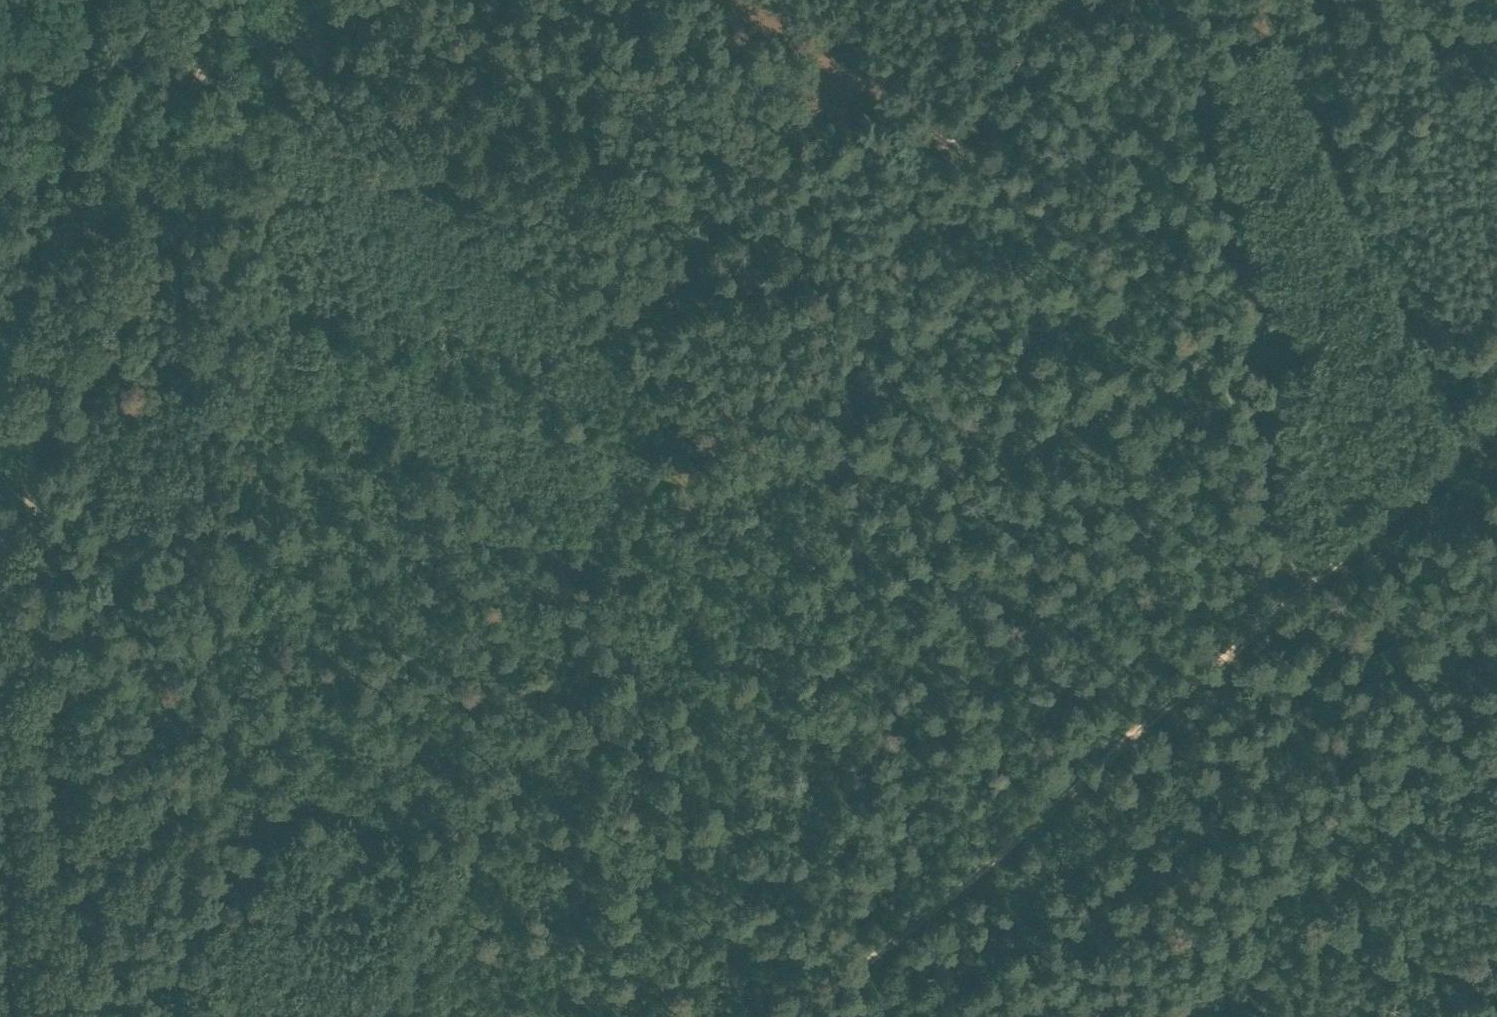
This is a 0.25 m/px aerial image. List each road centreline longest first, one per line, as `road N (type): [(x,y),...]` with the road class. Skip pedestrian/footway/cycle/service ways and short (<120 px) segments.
road 1 (track): [(1496,429),(805,1016)]
road 2 (track): [(241,0),(176,123),(29,448),(41,704)]
road 3 (track): [(1496,762),(1434,764),(1345,827),(1134,1016)]
road 4 (track): [(41,704),(66,1016)]
road 5 (track): [(937,157),(862,76),(747,0)]

